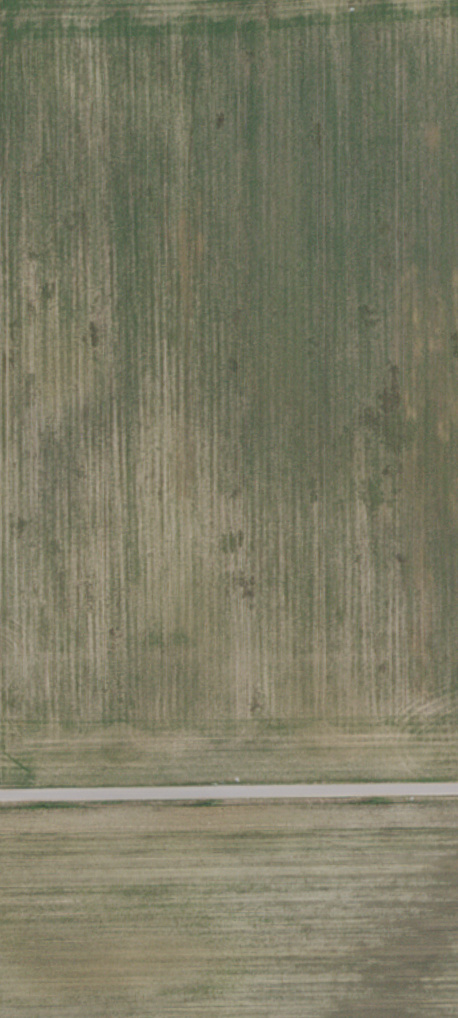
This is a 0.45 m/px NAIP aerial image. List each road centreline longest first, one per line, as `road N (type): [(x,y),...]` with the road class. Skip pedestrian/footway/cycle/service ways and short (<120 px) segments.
road 1 (tertiary): [(0,799),(457,793)]

